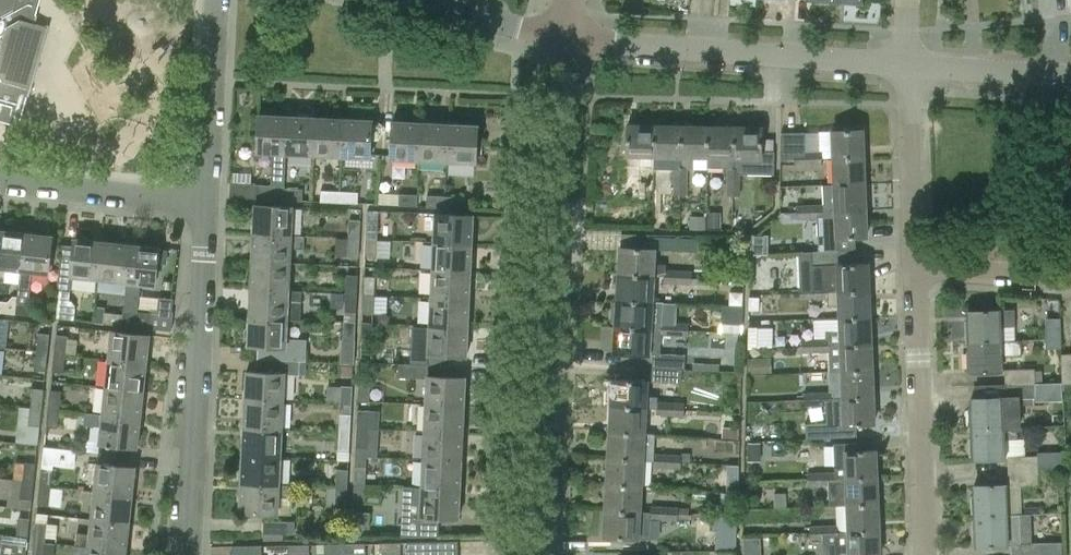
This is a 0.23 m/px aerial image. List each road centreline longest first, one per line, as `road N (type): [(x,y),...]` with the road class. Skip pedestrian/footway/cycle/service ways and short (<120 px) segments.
road 1 (residential): [(542,554),(568,37)]
road 2 (residential): [(189,554),(205,197)]
road 3 (residential): [(906,64),(568,37)]
road 4 (residential): [(927,554),(916,269)]
road 5 (residential): [(0,179),(205,197)]
road 6 (residential): [(916,269),(906,64)]
road 7 (residential): [(205,197),(215,0)]
road 8 (residential): [(1070,73),(906,64)]
road 9 (residential): [(1070,279),(916,269)]
road 10 (residential): [(568,37),(430,0)]

